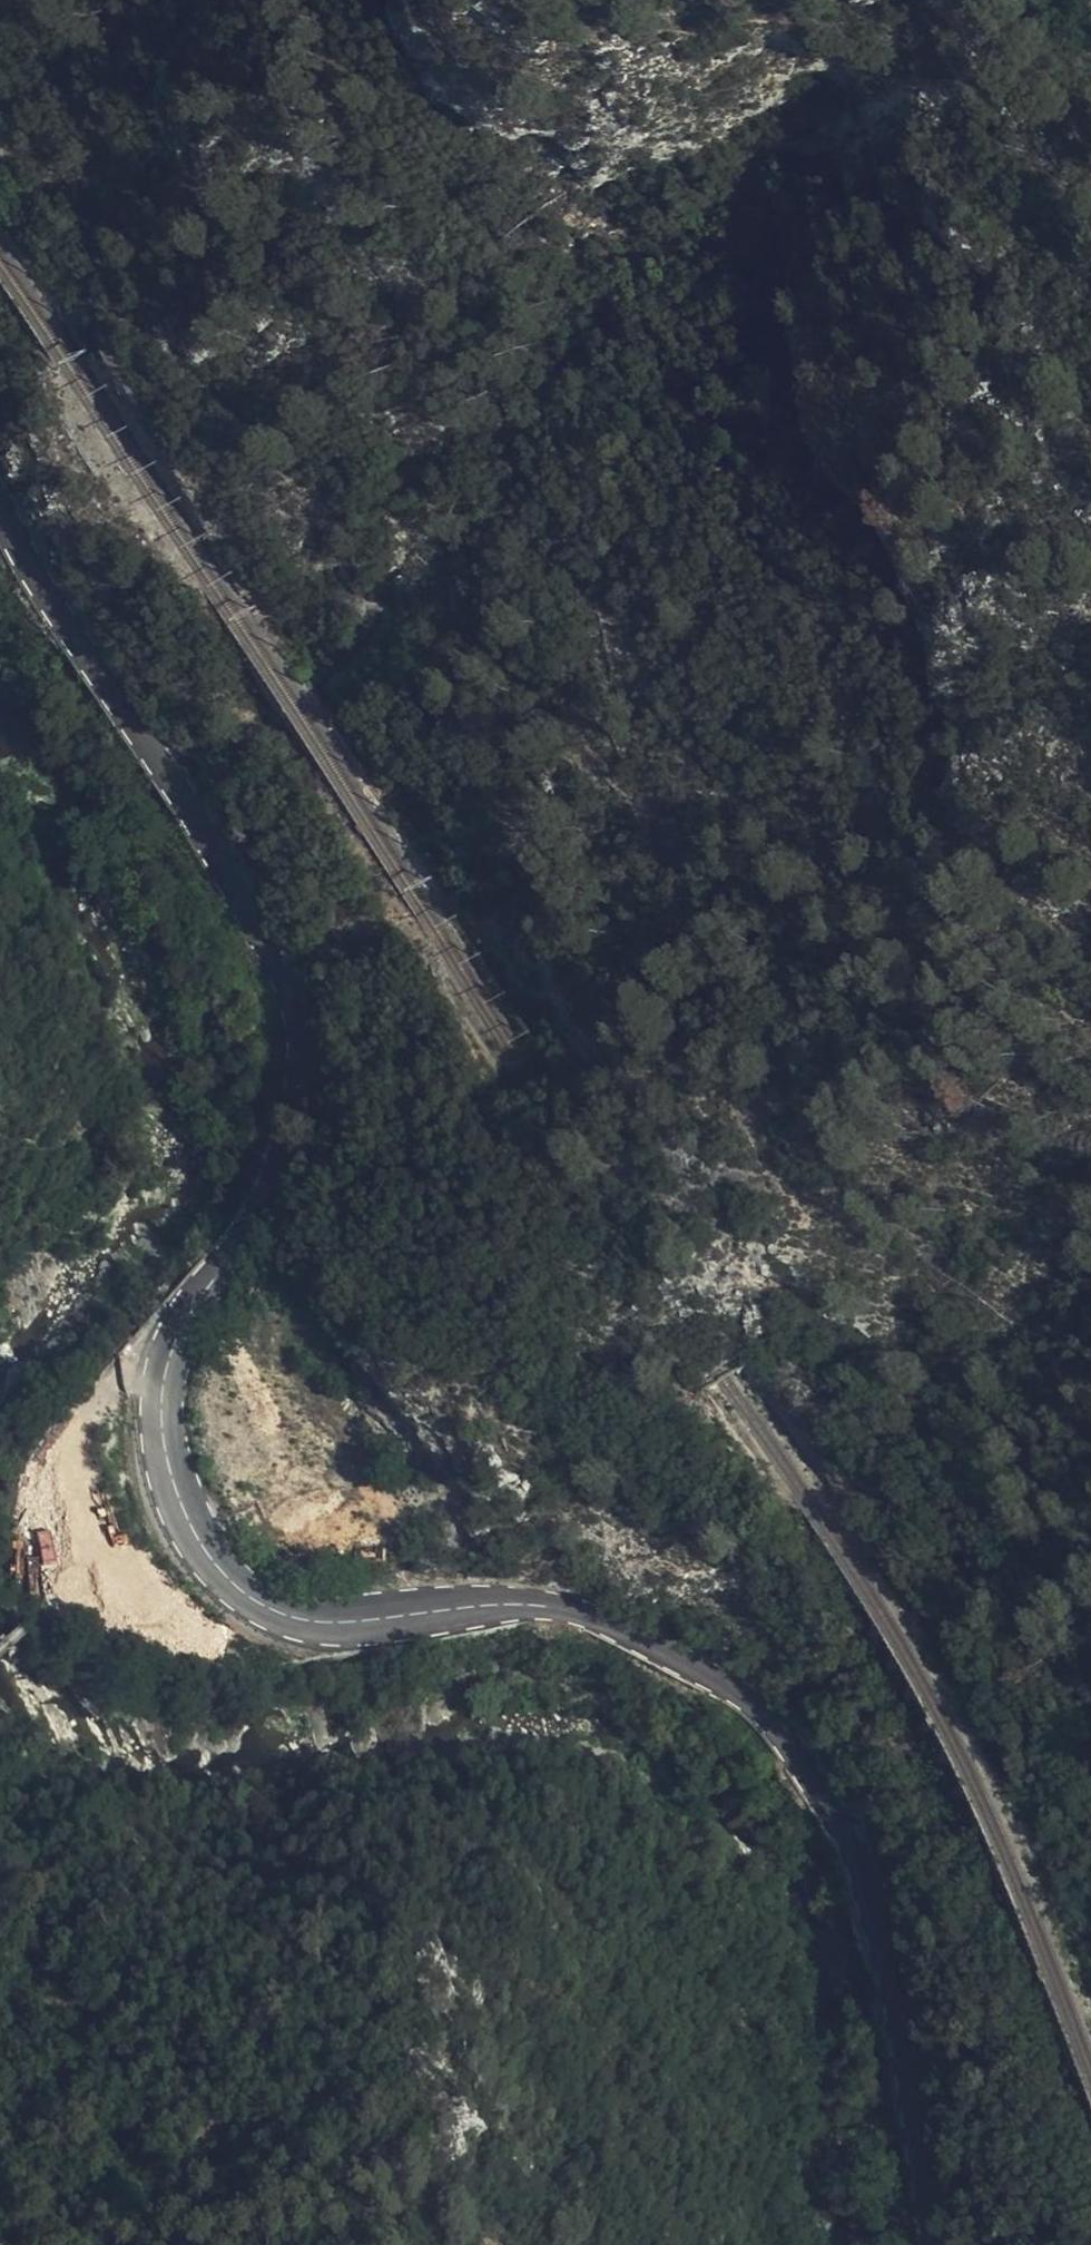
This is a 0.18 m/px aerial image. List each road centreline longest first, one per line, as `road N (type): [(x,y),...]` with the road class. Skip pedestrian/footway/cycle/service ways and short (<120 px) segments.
road 1 (tertiary): [(943,2244),(878,1935),(847,1830),(805,1757),(759,1710),(699,1668),(538,1600),(305,1615),(239,1584),(198,1534),(173,1476),(167,1405),(177,1342),(281,1153),(290,1077),(254,933),(0,526)]

